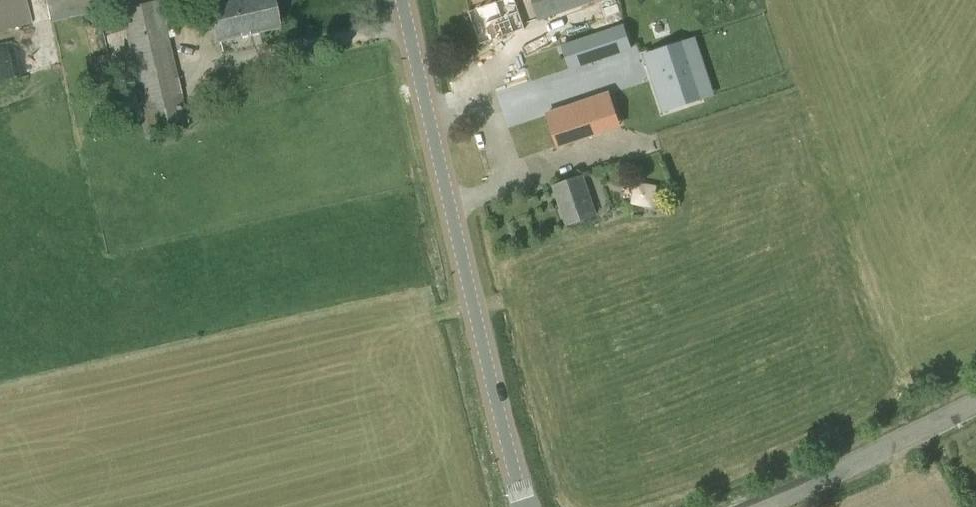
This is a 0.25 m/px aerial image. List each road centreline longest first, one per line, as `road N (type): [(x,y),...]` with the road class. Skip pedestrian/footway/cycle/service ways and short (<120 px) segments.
road 1 (secondary): [(525,506),(401,0)]
road 2 (tertiary): [(761,506),(975,411)]

